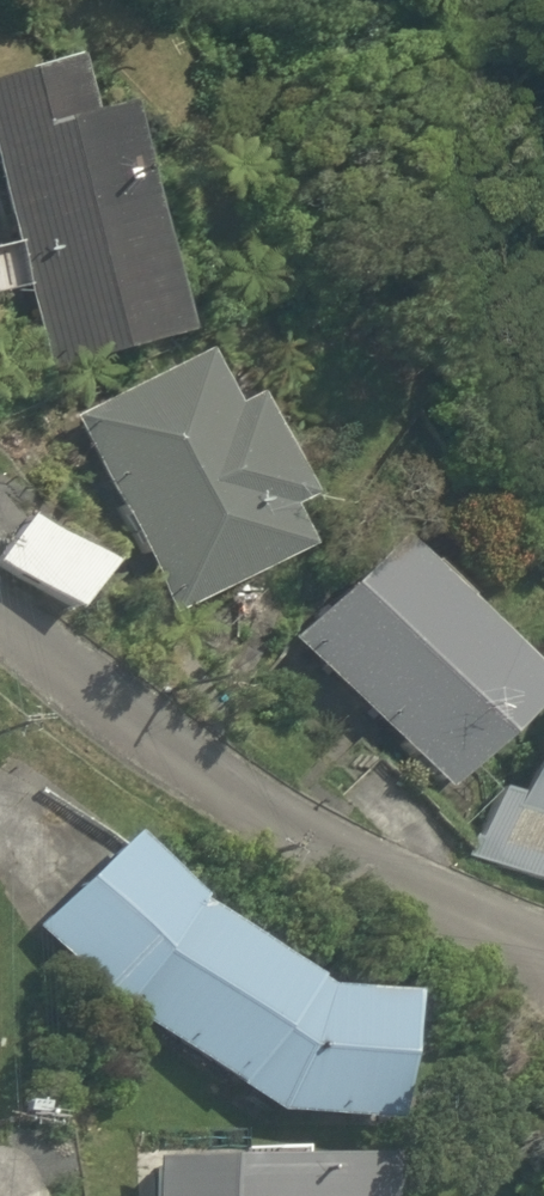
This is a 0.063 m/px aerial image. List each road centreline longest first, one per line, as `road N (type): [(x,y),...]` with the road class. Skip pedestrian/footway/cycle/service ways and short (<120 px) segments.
road 1 (residential): [(0,652),(404,895),(543,941)]

